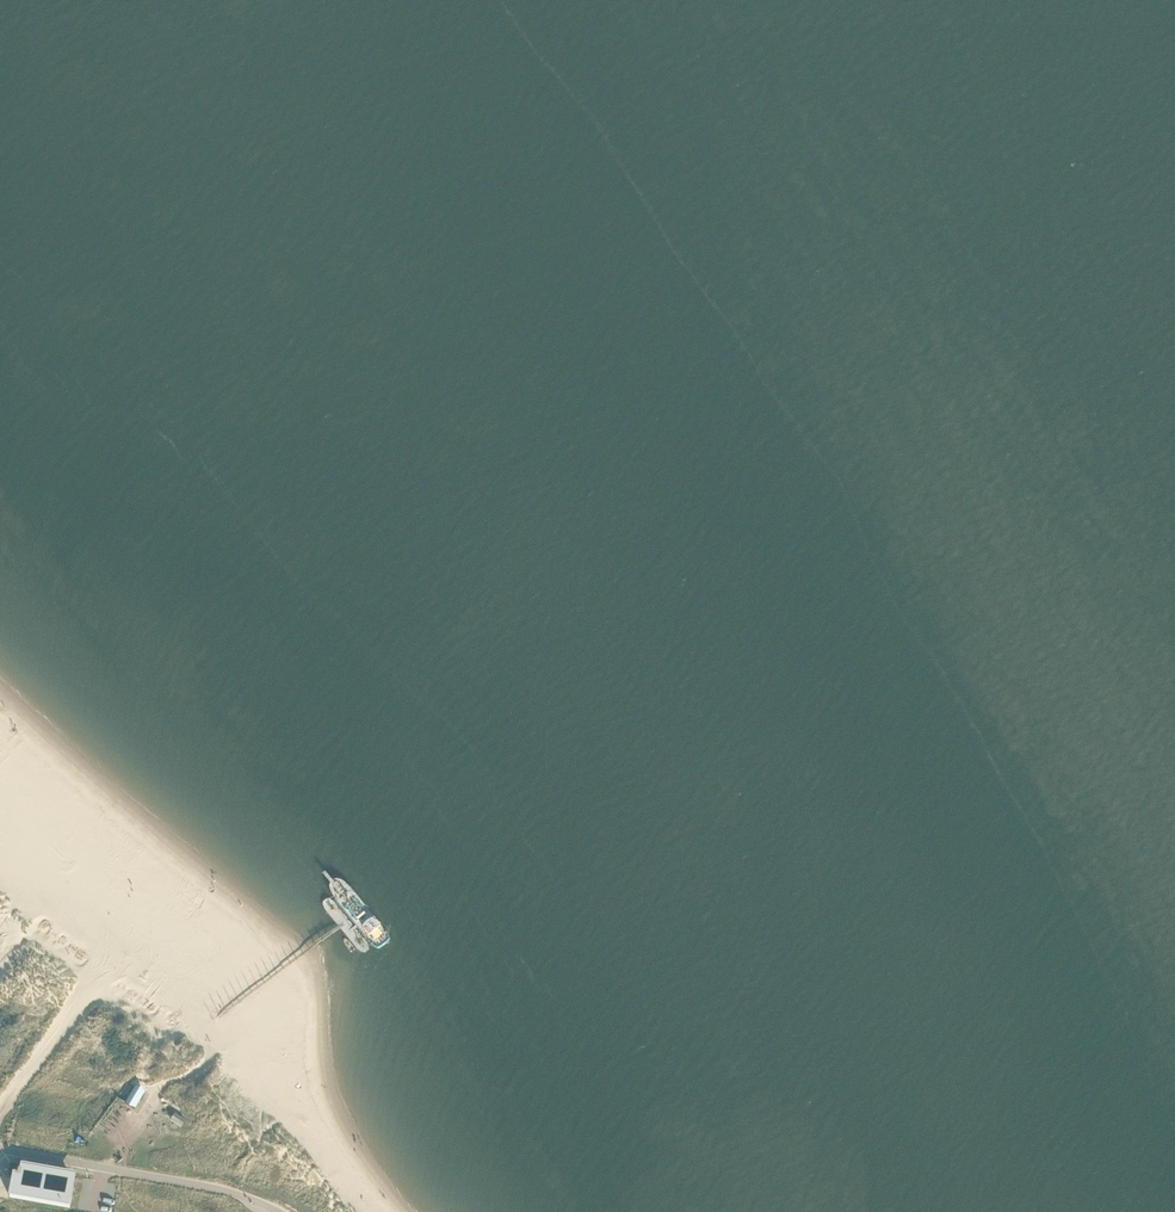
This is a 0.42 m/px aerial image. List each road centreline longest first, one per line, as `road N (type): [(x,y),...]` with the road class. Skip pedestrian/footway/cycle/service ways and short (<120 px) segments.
road 1 (unclassified): [(280,1211),(213,1189),(0,1150)]
road 2 (track): [(0,1109),(110,958)]

